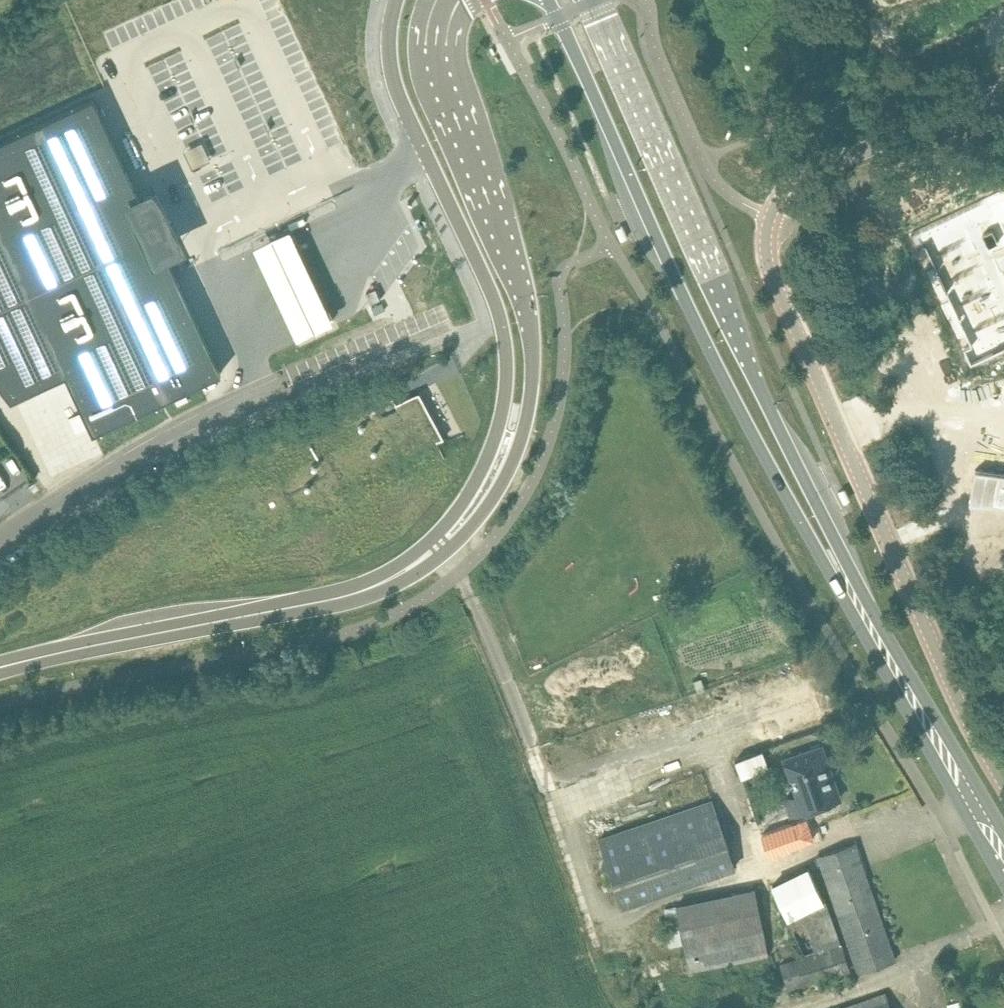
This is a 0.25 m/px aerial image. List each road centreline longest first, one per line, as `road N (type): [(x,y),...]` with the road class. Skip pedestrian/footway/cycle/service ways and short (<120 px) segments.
road 1 (unclassified): [(1003,783),(967,721),(773,277),(766,238),(780,199),(812,171),(1003,86)]
road 2 (secondary): [(552,0),(717,364),(824,567),(854,599)]
road 3 (secondary): [(854,599),(844,558),(592,0)]
road 4 (unclassified): [(0,669),(358,594),(430,558),(499,466)]
road 5 (unclassified): [(0,543),(250,401),(449,319)]
road 6 (unclassified): [(499,466),(523,432),(529,406),(531,332),(441,81),(438,31),(449,0)]
road 7 (unclassified): [(397,0),(393,76),(502,326),(499,466)]
road 8 (secondary): [(1003,856),(854,599)]

